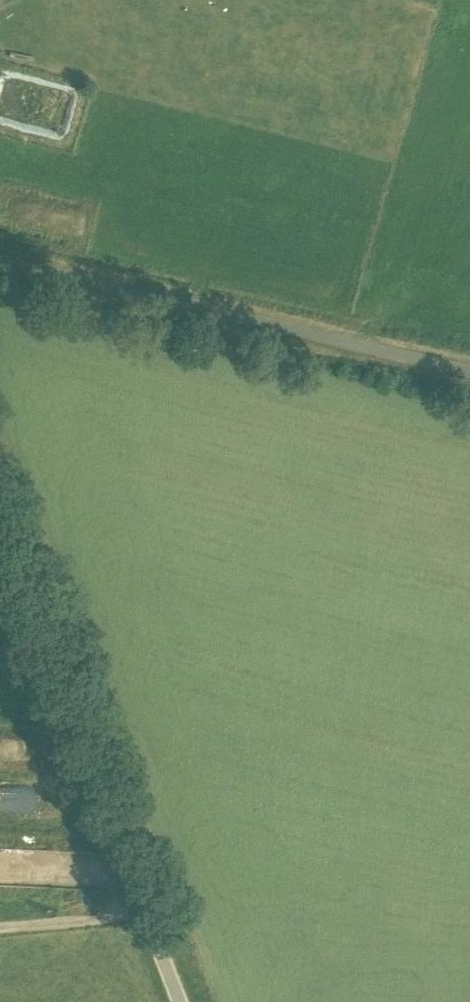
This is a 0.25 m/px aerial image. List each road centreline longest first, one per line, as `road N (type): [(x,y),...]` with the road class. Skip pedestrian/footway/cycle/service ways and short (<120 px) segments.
road 1 (unclassified): [(178,1001),(0,543)]
road 2 (unclassified): [(469,368),(0,258)]

